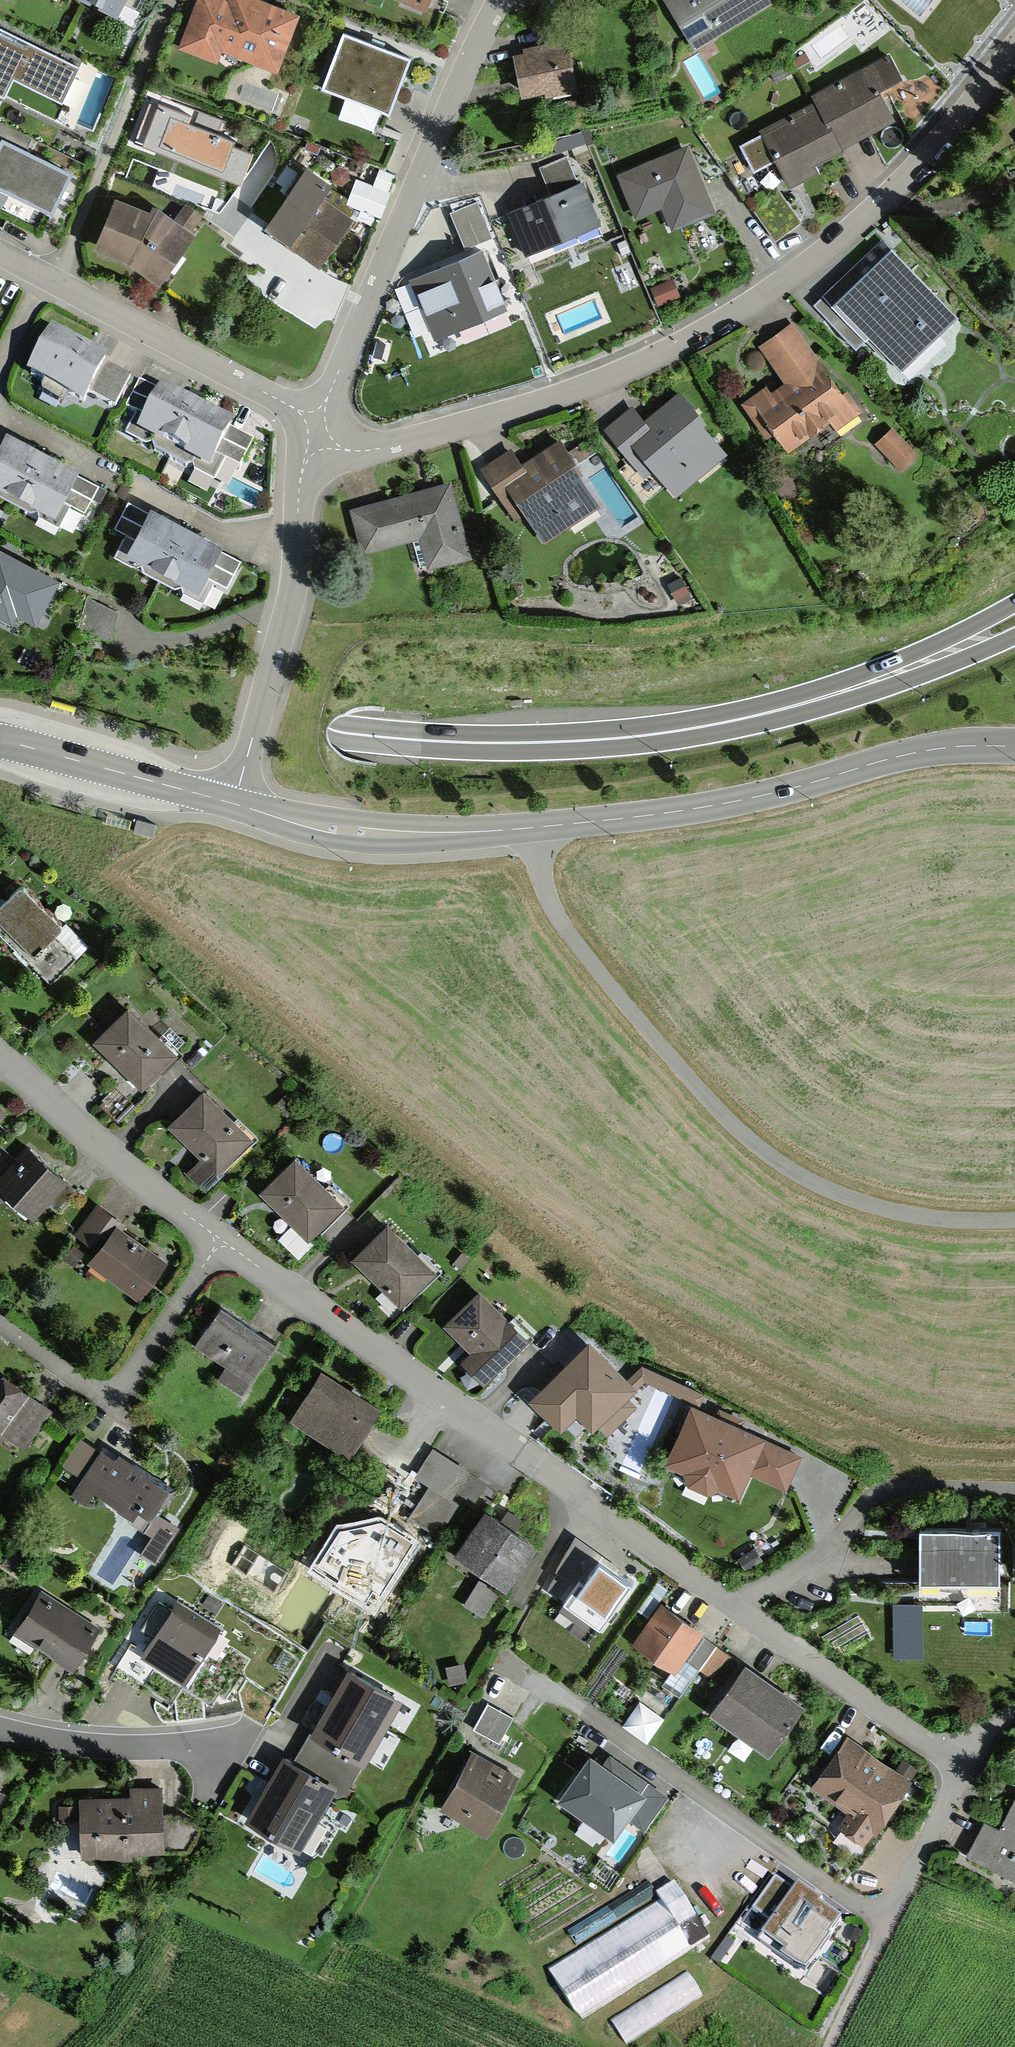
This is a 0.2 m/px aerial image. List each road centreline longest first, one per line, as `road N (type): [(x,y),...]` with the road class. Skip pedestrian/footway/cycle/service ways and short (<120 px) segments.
road 1 (trunk): [(1014,620),(903,671),(751,717),(560,742),(330,732),(0,656)]
road 2 (residential): [(221,1239),(934,1744)]
road 3 (residential): [(309,445),(383,448),(600,382),(713,327),(872,211),(1014,44)]
road 4 (tertiary): [(1014,746),(920,752),(736,802),(531,828),(348,831),(233,804)]
road 5 (residential): [(502,1662),(887,1922)]
road 6 (residential): [(500,0),(316,417)]
road 7 (residential): [(309,445),(288,619),(233,804)]
road 8 (residential): [(221,1239),(111,1405),(0,1322)]
road 9 (residential): [(316,417),(43,274)]
road 10 (residential): [(0,1049),(221,1239)]
road 11 (tertiary): [(233,804),(0,741)]
road 12 (residential): [(208,1744),(74,1743),(0,1728)]
road 13 (residential): [(934,1744),(948,1771),(949,1796),(887,1922)]
road 14 (track): [(887,1922),(824,2046)]

